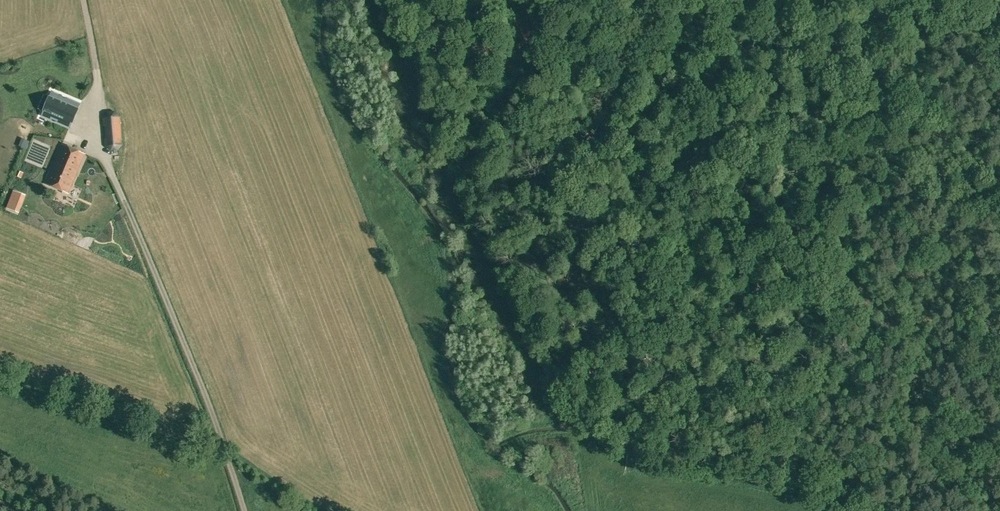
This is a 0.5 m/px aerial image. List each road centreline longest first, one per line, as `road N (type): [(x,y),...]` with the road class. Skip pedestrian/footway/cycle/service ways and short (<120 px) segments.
road 1 (unclassified): [(244,510),(216,422),(108,165),(83,0)]

